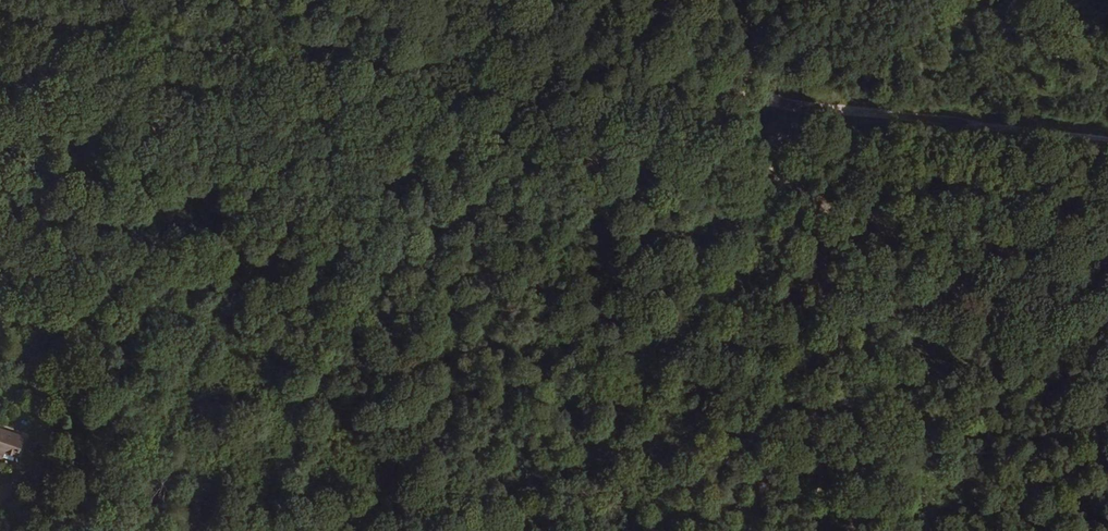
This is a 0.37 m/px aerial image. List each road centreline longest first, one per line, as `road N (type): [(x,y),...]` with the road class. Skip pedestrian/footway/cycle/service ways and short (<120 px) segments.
road 1 (track): [(0,15),(202,48),(1107,147)]
road 2 (track): [(767,173),(578,169),(289,144)]
road 3 (track): [(0,125),(139,124),(289,144)]

